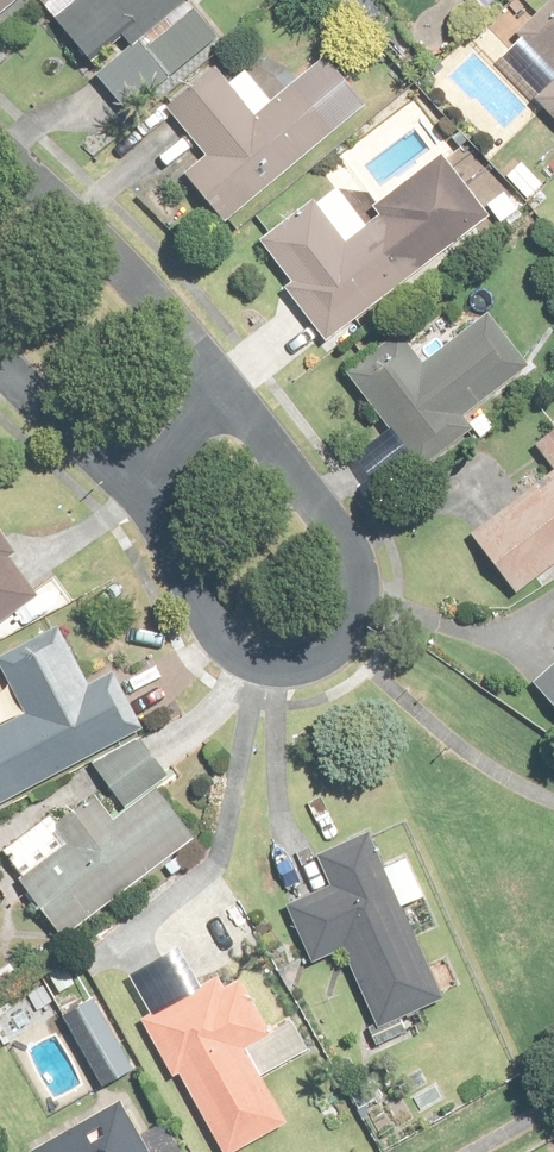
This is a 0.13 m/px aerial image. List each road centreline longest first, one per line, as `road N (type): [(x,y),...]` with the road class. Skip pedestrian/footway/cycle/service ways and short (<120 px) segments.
road 1 (residential): [(233,389),(319,492),(353,549),(357,584),(342,644),(312,662),(283,666),(236,653),(176,599),(124,495)]
road 2 (residential): [(0,145),(233,389)]
road 3 (residential): [(124,495),(0,376)]
road 4 (residential): [(124,495),(233,389)]

